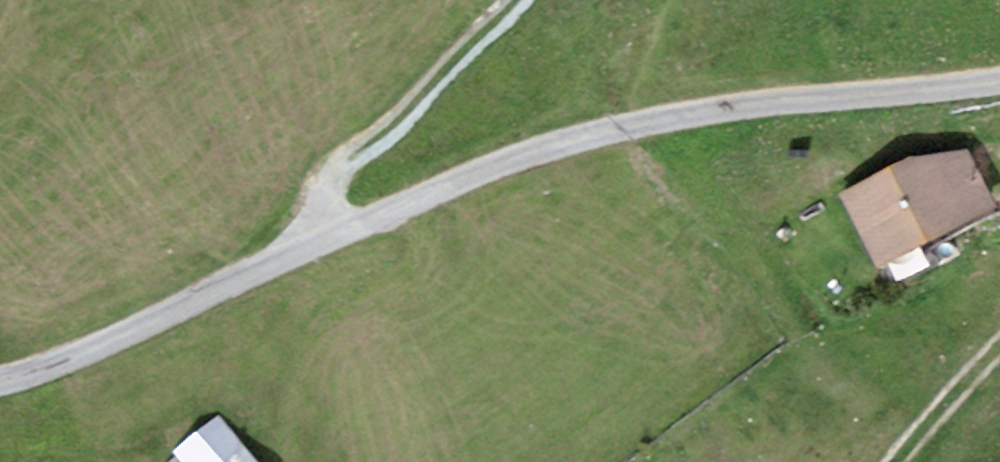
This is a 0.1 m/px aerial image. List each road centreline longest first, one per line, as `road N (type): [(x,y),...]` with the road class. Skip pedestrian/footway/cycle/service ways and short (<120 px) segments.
road 1 (track): [(0,392),(639,114),(999,80)]
road 2 (track): [(332,246),(339,181),(508,0)]
road 3 (track): [(893,461),(999,346)]

